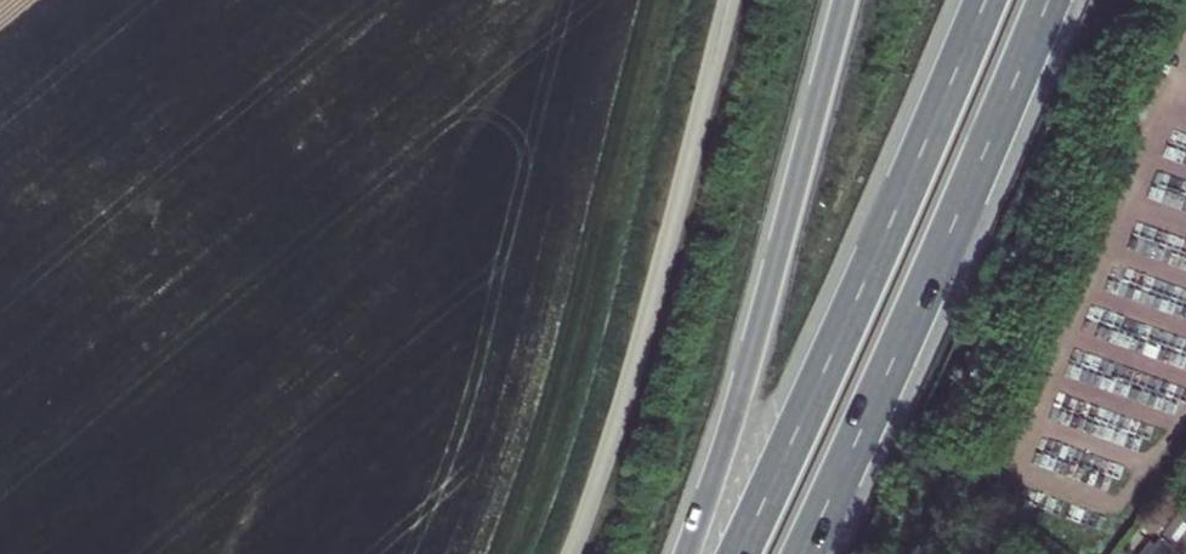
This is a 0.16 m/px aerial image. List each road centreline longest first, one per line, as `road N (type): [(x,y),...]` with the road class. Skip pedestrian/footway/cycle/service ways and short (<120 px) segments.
road 1 (trunk): [(987,0),(888,240),(739,553)]
road 2 (trunk): [(803,553),(1049,0)]
road 3 (trunk): [(845,0),(688,553)]

